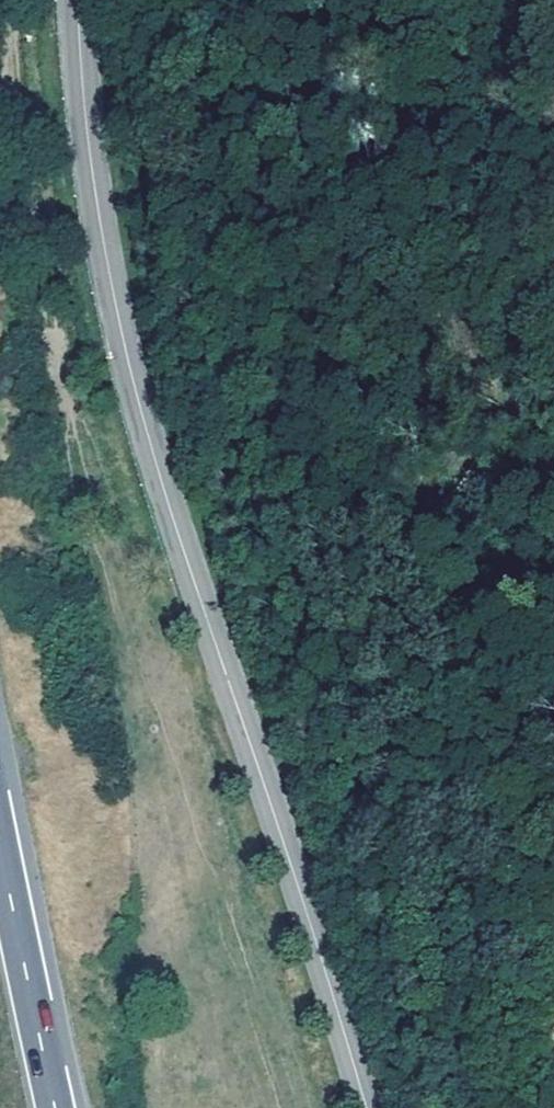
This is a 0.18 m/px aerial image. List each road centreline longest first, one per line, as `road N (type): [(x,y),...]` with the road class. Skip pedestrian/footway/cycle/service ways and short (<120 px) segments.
road 1 (secondary): [(365,1107),(157,475),(118,322),(91,177),(77,0)]
road 2 (motorway): [(53,1107),(0,848)]

